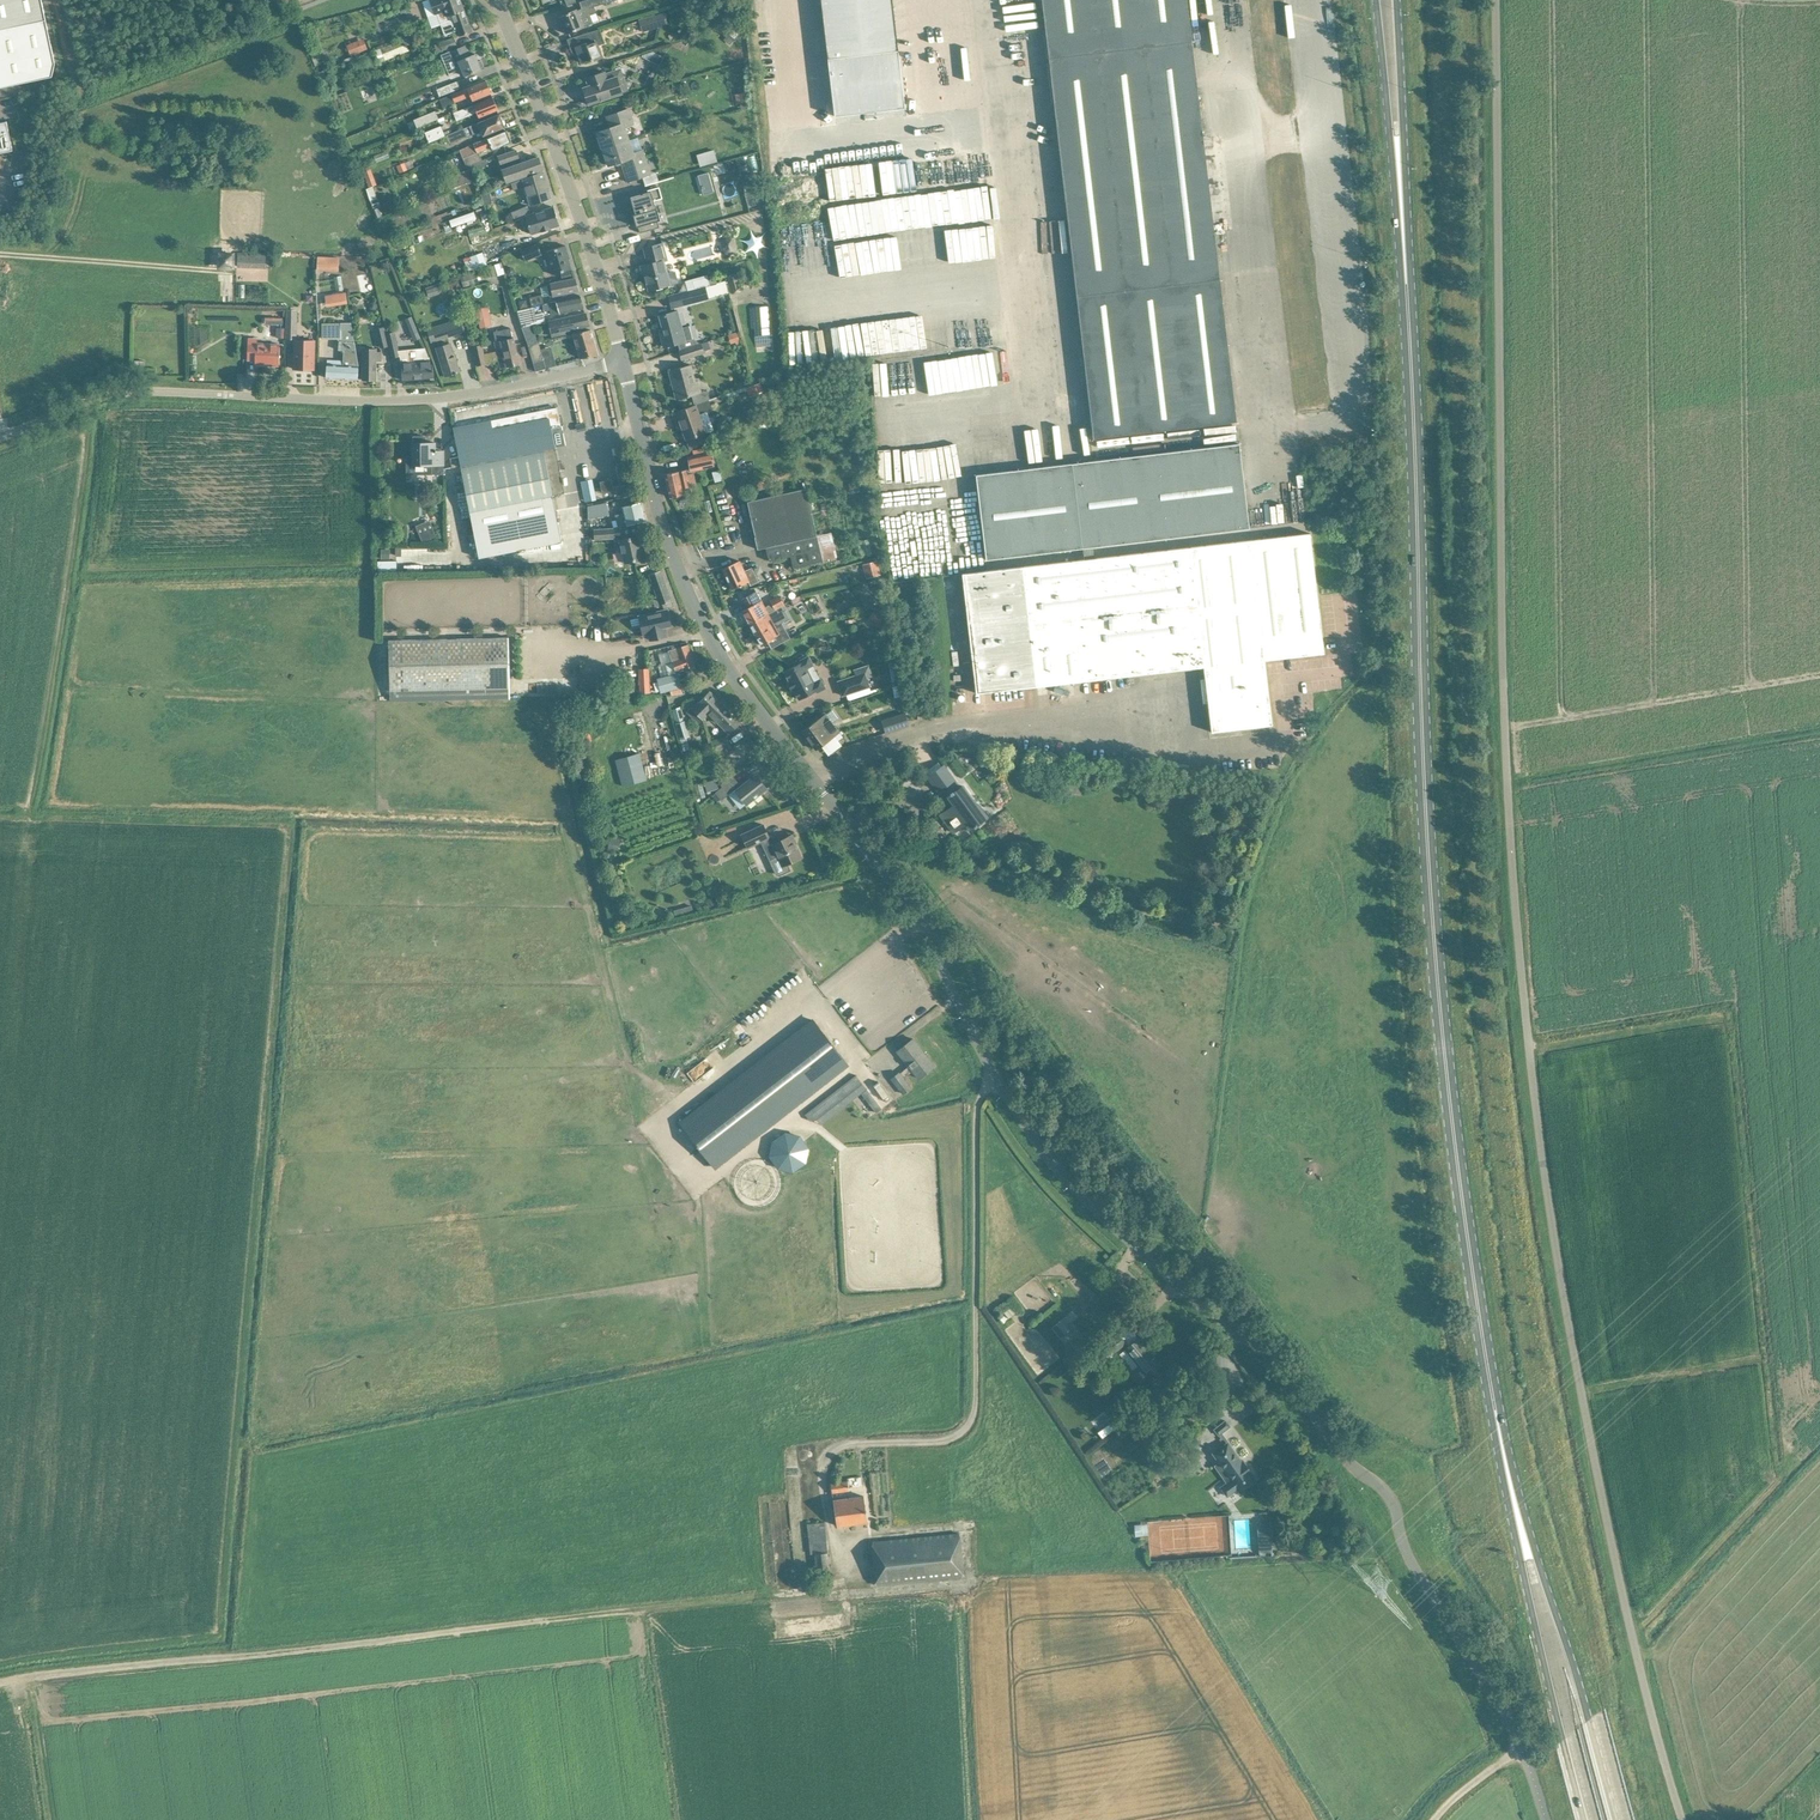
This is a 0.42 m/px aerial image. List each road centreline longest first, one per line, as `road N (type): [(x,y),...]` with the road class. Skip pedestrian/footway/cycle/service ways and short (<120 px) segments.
road 1 (unclassified): [(1683,1819),(1587,1423),(1536,1112),(1507,783),(1495,0)]
road 2 (unclassified): [(1519,1748),(1407,1551),(1396,1506),(1381,1485),(1345,1460),(1264,1351),(1216,1322),(1050,1162),(995,1076),(924,920),(726,663),(670,545),(622,363)]
road 3 (primary): [(1508,1474),(1461,1194),(1438,985),(1405,266)]
road 4 (track): [(0,1686),(802,1594),(844,1596),(825,1516)]
road 5 (unclassified): [(0,437),(119,394),(394,401),(622,363)]
road 6 (unclassified): [(622,363),(498,0)]
road 7 (primary): [(1614,1819),(1508,1474)]
road 8 (primary): [(1508,1474),(1528,1603),(1584,1819)]
road 9 (primary): [(1374,0),(1405,266)]
road 10 (primary): [(1405,266),(1396,0)]
road 11 (track): [(231,272),(0,254)]
road 12 (track): [(15,1683),(34,1819)]

